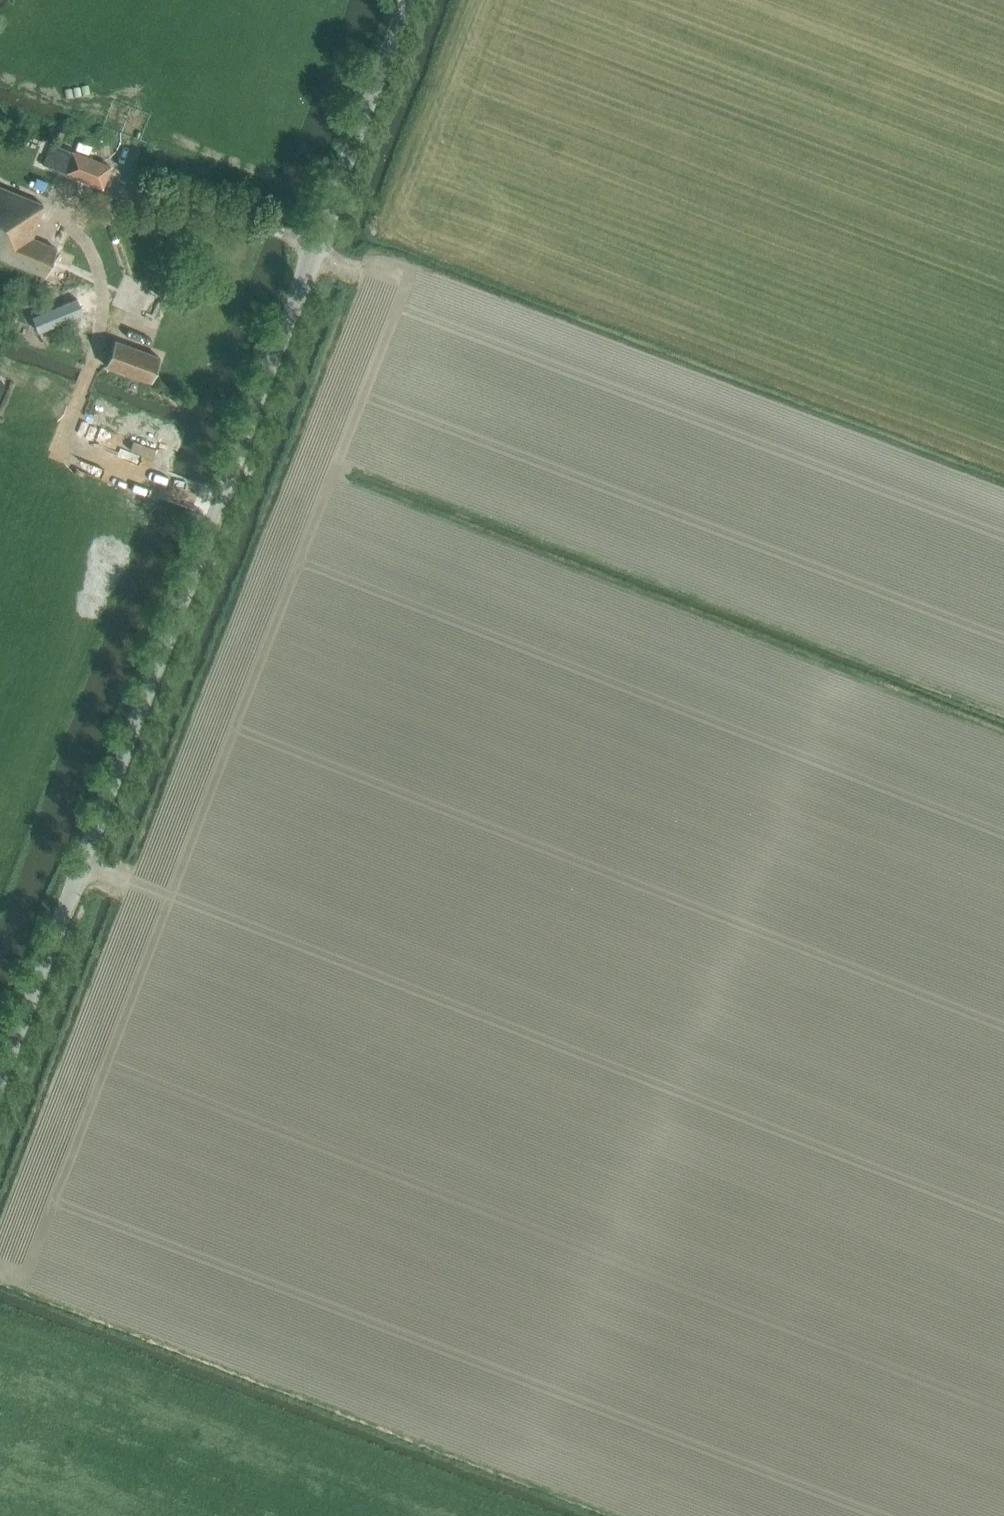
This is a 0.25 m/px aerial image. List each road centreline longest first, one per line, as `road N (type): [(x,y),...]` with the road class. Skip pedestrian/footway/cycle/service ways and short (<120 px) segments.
road 1 (unclassified): [(0,1087),(413,0)]

